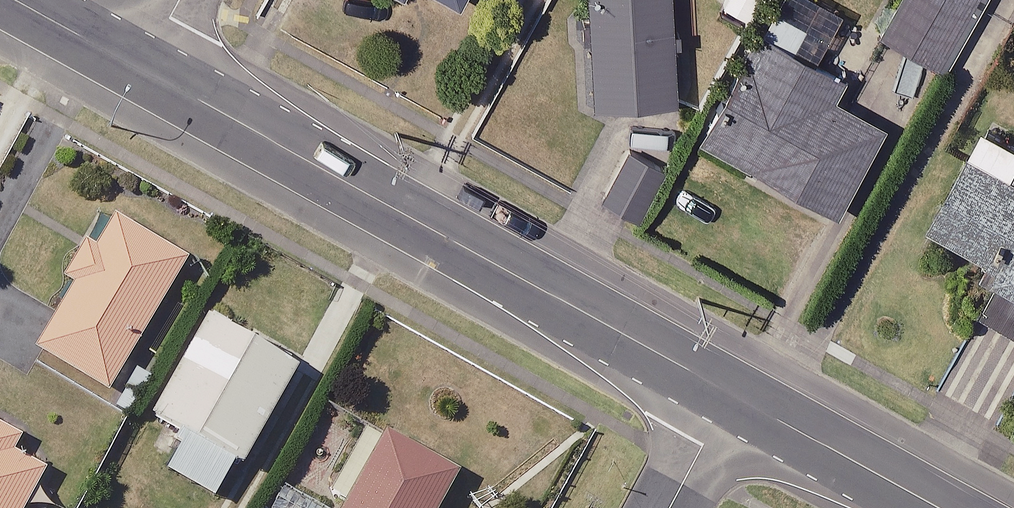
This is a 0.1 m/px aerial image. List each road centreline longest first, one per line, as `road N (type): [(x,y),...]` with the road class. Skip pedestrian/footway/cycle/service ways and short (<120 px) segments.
road 1 (tertiary): [(733,395),(144,70)]
road 2 (tertiary): [(937,507),(733,395)]
road 3 (tertiary): [(144,70),(17,0)]
road 4 (residential): [(733,395),(673,507)]

